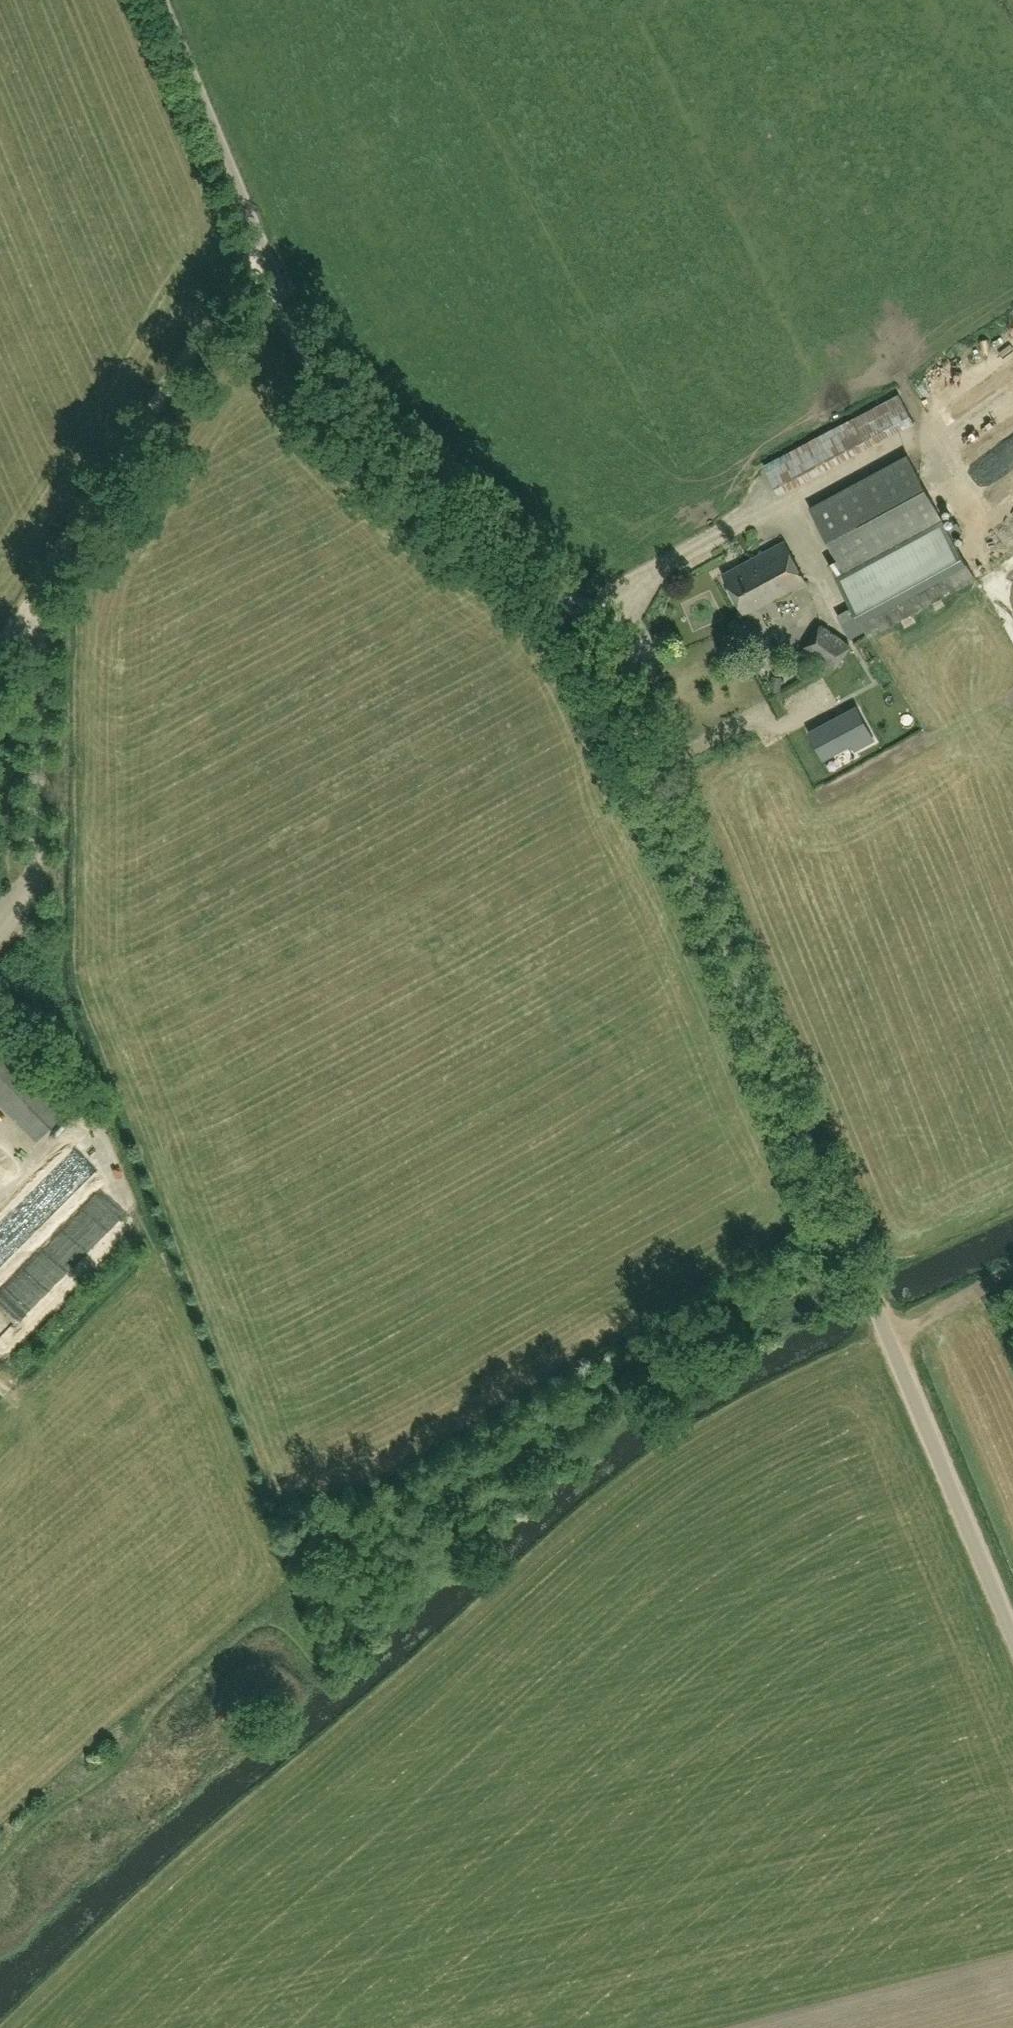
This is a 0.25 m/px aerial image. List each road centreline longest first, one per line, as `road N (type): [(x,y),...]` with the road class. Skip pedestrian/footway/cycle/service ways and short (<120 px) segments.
road 1 (unclassified): [(1012,1638),(596,649),(562,592),(341,411),(279,306),(163,0)]
road 2 (track): [(33,568),(262,246)]

